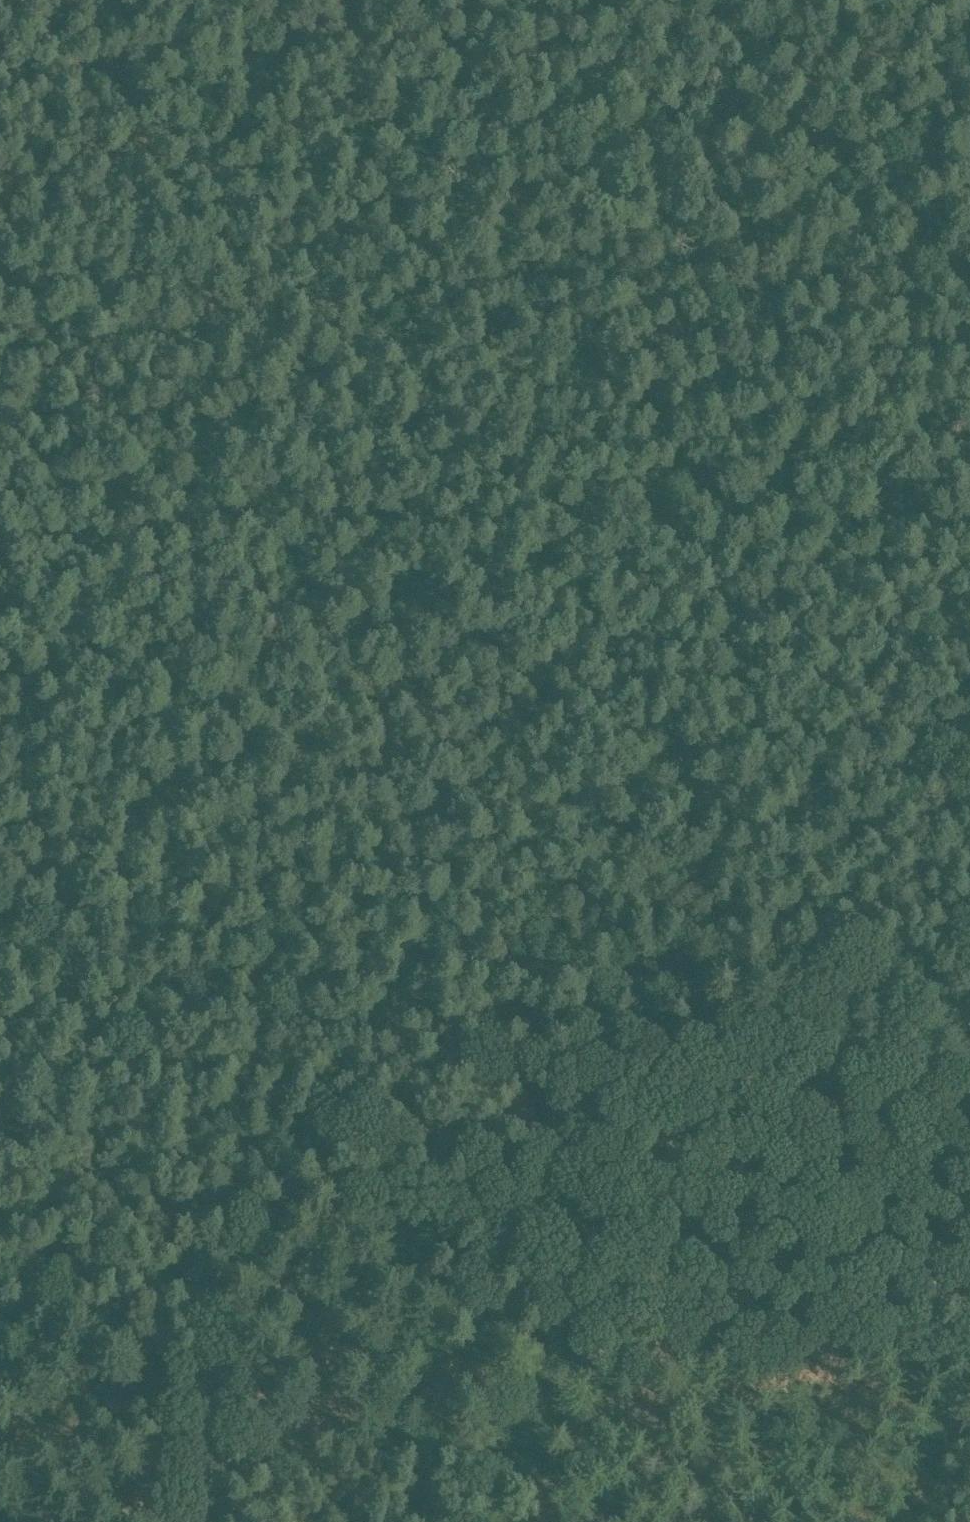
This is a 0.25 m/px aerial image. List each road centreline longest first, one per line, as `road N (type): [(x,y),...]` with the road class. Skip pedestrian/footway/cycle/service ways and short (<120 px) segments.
road 1 (track): [(969,281),(631,279),(284,317),(140,349),(0,342)]
road 2 (track): [(969,983),(278,913),(0,900)]
road 3 (track): [(969,270),(920,194),(922,133),(967,0)]

